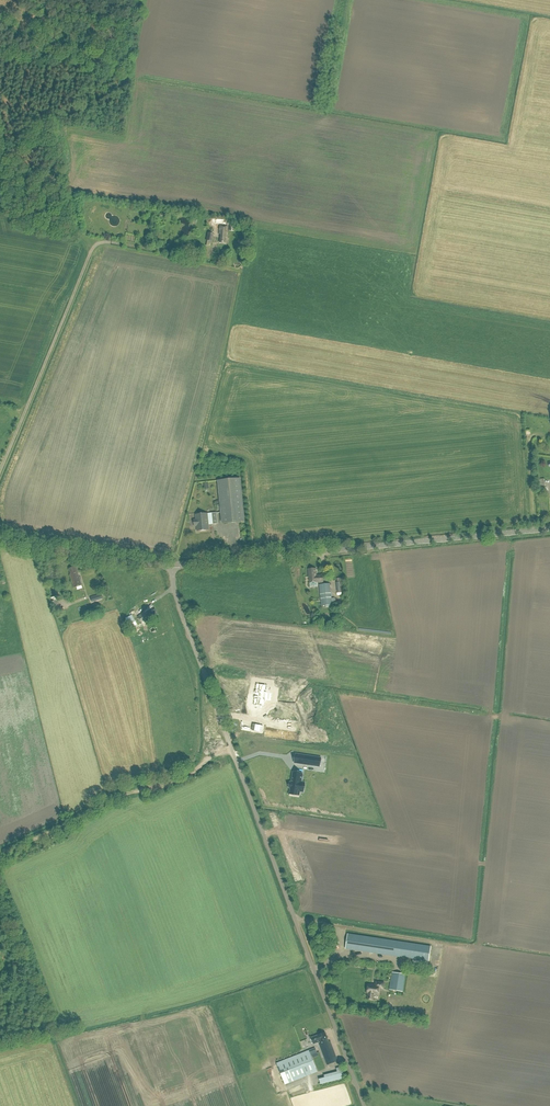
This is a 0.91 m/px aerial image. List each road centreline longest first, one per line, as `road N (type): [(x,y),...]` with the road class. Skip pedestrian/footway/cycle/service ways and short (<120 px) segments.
road 1 (unclassified): [(365,1105),(178,603),(171,565)]
road 2 (tertiary): [(549,529),(171,565)]
road 3 (track): [(0,471),(95,245),(203,259)]
road 4 (track): [(0,856),(114,795),(170,784),(232,748)]
road 5 (tertiary): [(171,565),(0,540)]

